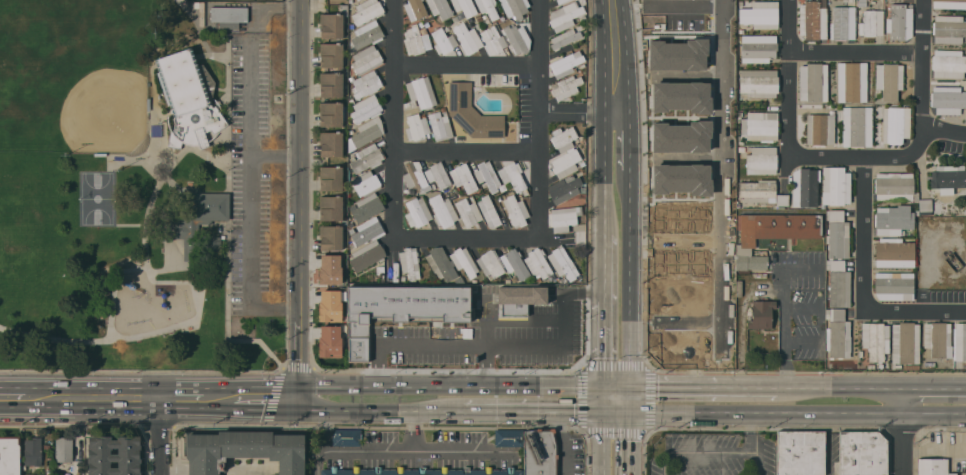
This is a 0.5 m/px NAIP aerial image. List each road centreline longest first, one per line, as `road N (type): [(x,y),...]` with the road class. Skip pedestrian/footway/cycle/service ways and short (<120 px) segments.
road 1 (tertiary): [(299,0),(299,320)]
road 2 (secondary): [(604,386),(317,385)]
road 3 (secondary): [(627,412),(905,414)]
road 4 (primary): [(627,386),(629,168)]
road 5 (secondary): [(319,411),(463,412)]
road 6 (secondary): [(168,399),(25,397)]
road 7 (secondary): [(463,412),(604,412)]
road 8 (secondary): [(905,388),(782,388)]
road 9 (primary): [(617,115),(605,136),(605,234)]

